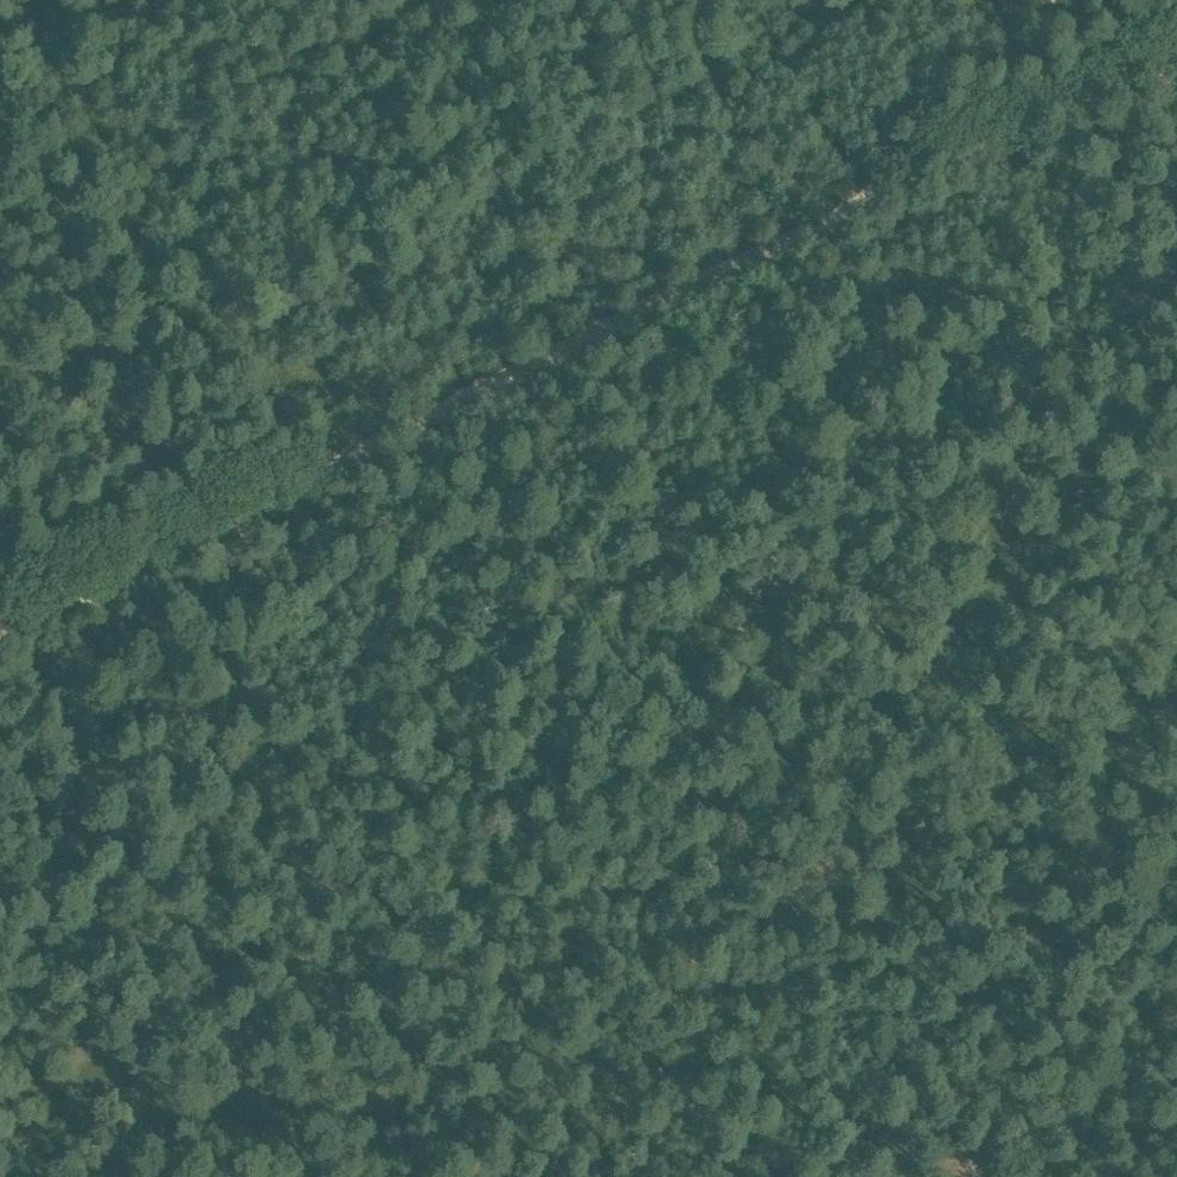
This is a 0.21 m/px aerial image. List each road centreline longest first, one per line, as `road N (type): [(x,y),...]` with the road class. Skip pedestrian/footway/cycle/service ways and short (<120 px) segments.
road 1 (track): [(1176,705),(1063,748),(719,927),(690,958),(668,1029),(541,1176)]
road 2 (track): [(485,1176),(96,587)]

